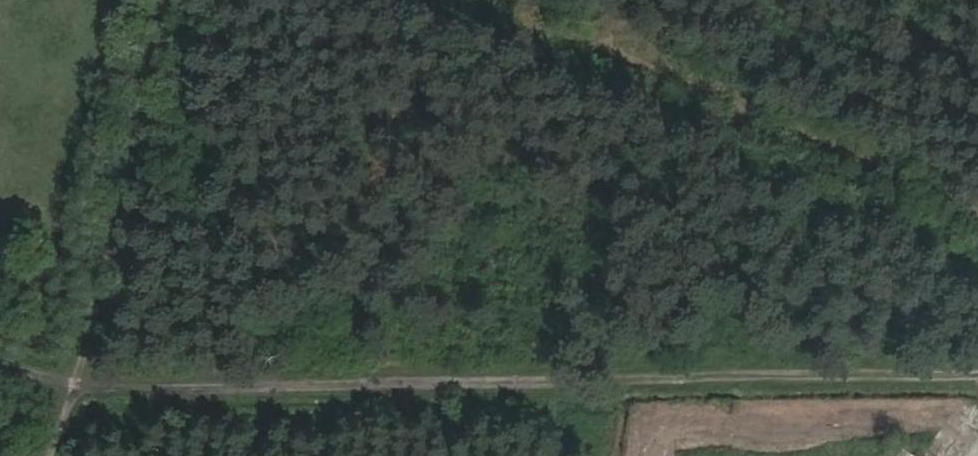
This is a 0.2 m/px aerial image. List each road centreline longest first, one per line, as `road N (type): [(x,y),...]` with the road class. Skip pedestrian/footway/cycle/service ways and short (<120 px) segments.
road 1 (track): [(0,367),(77,386),(977,377)]
road 2 (track): [(498,0),(977,220)]
road 3 (track): [(51,455),(77,386),(162,0)]

